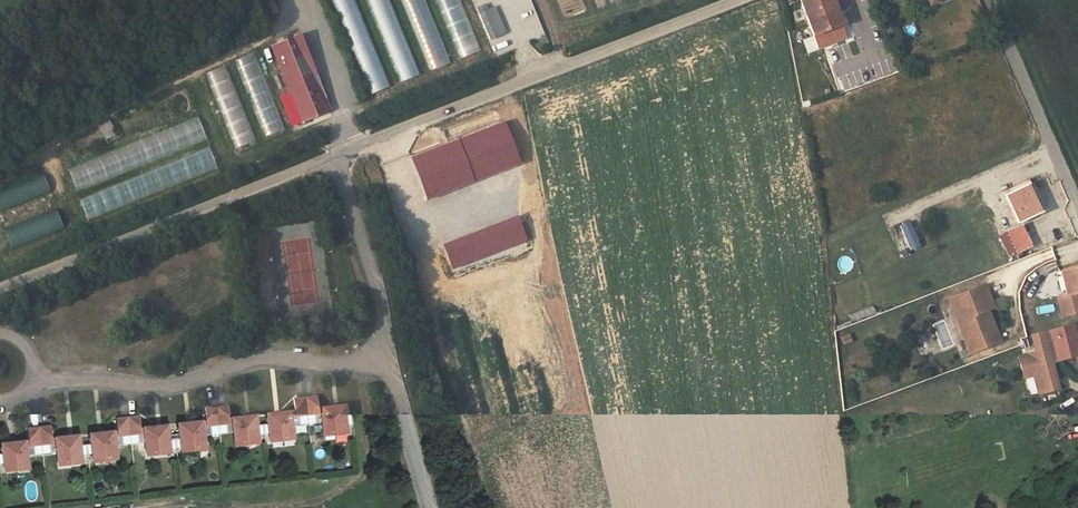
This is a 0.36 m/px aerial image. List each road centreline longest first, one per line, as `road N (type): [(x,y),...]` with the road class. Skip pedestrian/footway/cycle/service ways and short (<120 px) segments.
road 1 (residential): [(336,158),(738,0)]
road 2 (residential): [(389,363),(265,356),(147,387),(33,377)]
road 3 (residential): [(0,287),(336,158)]
road 4 (track): [(0,177),(301,18)]
road 5 (unclassified): [(989,0),(1077,204)]
road 6 (residential): [(336,158),(389,363)]
road 7 (track): [(292,507),(321,502),(366,469),(356,363)]
road 8 (residential): [(389,363),(429,507)]

